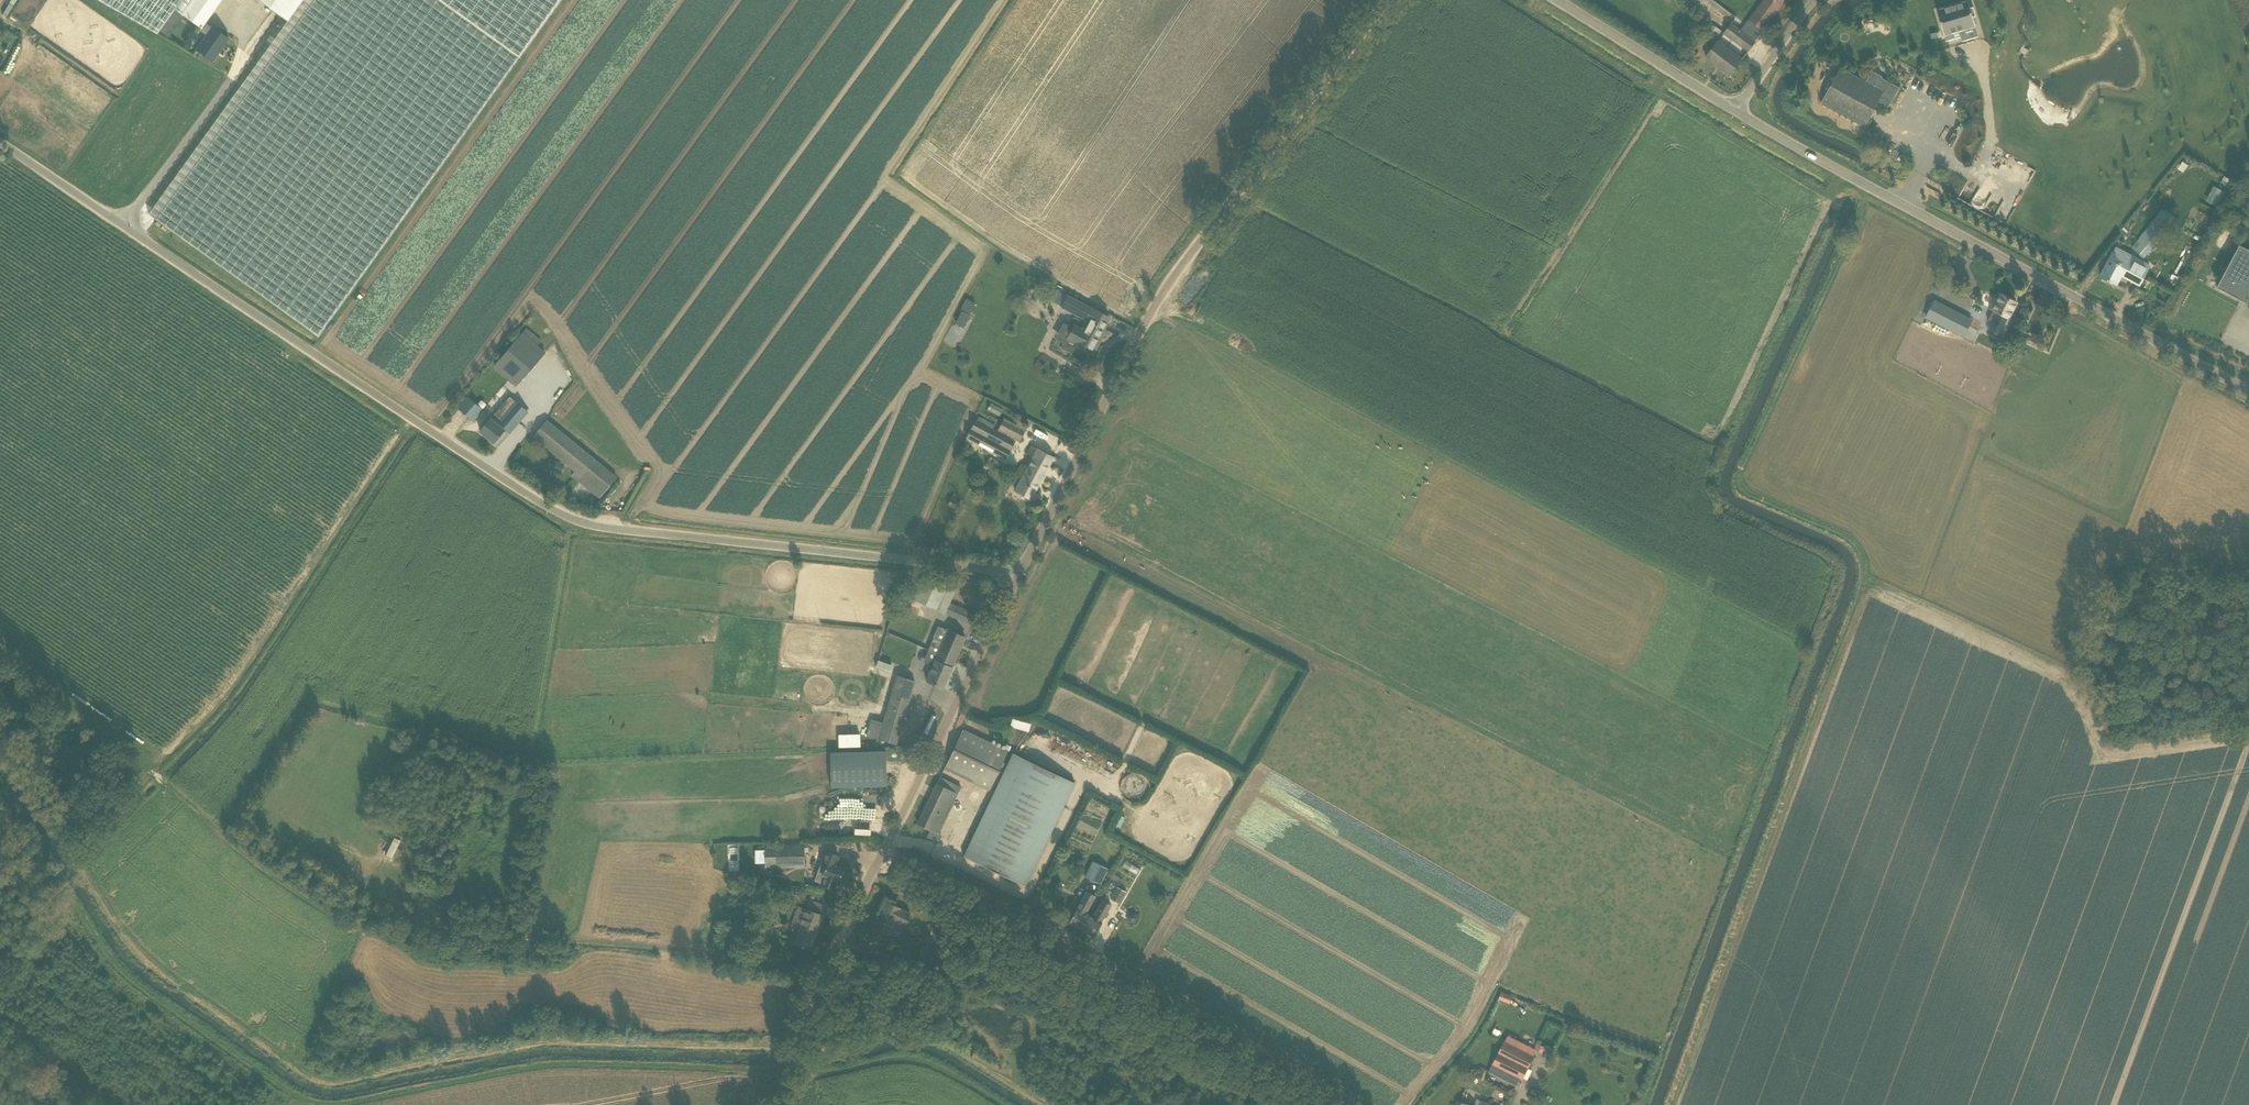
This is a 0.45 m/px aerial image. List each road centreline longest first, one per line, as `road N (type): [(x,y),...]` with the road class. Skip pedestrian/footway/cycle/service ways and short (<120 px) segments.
road 1 (unclassified): [(1021,572),(615,527),(548,508),(0,142)]
road 2 (track): [(1667,1104),(1865,575),(1858,548),(1741,493),(1736,478),(1869,187)]
road 3 (track): [(825,968),(384,925),(347,911),(162,777)]
road 4 (unclassified): [(1021,572),(1149,313),(1388,0)]
road 5 (unclassified): [(2248,391),(1738,113)]
road 6 (unclassified): [(1358,1104),(1129,974),(883,851)]
road 7 (track): [(0,774),(107,954),(135,984),(301,1097)]
road 8 (track): [(162,777),(286,625),(414,418)]
road 9 (unclassified): [(883,851),(1021,572)]
road 10 (unclassified): [(778,1104),(825,968),(883,851)]
road 11 (unclassified): [(1738,113),(1557,0)]
road 12 (track): [(162,777),(0,654)]
road 13 (unclassified): [(1738,113),(1814,0)]

